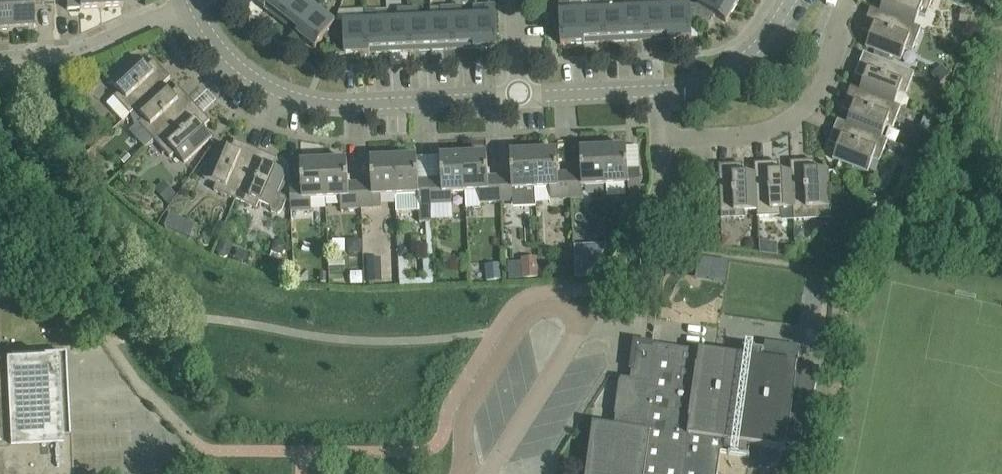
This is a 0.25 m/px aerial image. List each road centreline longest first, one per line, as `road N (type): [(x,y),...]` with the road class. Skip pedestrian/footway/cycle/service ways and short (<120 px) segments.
road 1 (unclassified): [(518,97),(339,106),(296,98),(227,56),(191,0)]
road 2 (residential): [(663,139),(743,136),(802,113),(837,44),(846,0)]
road 3 (unclassified): [(0,60),(66,54),(191,0)]
road 4 (unclassified): [(486,473),(587,314)]
road 5 (unclassified): [(660,89),(734,67),(790,0)]
road 6 (unclassified): [(660,89),(518,97)]
road 7 (residential): [(622,261),(655,200),(663,139)]

